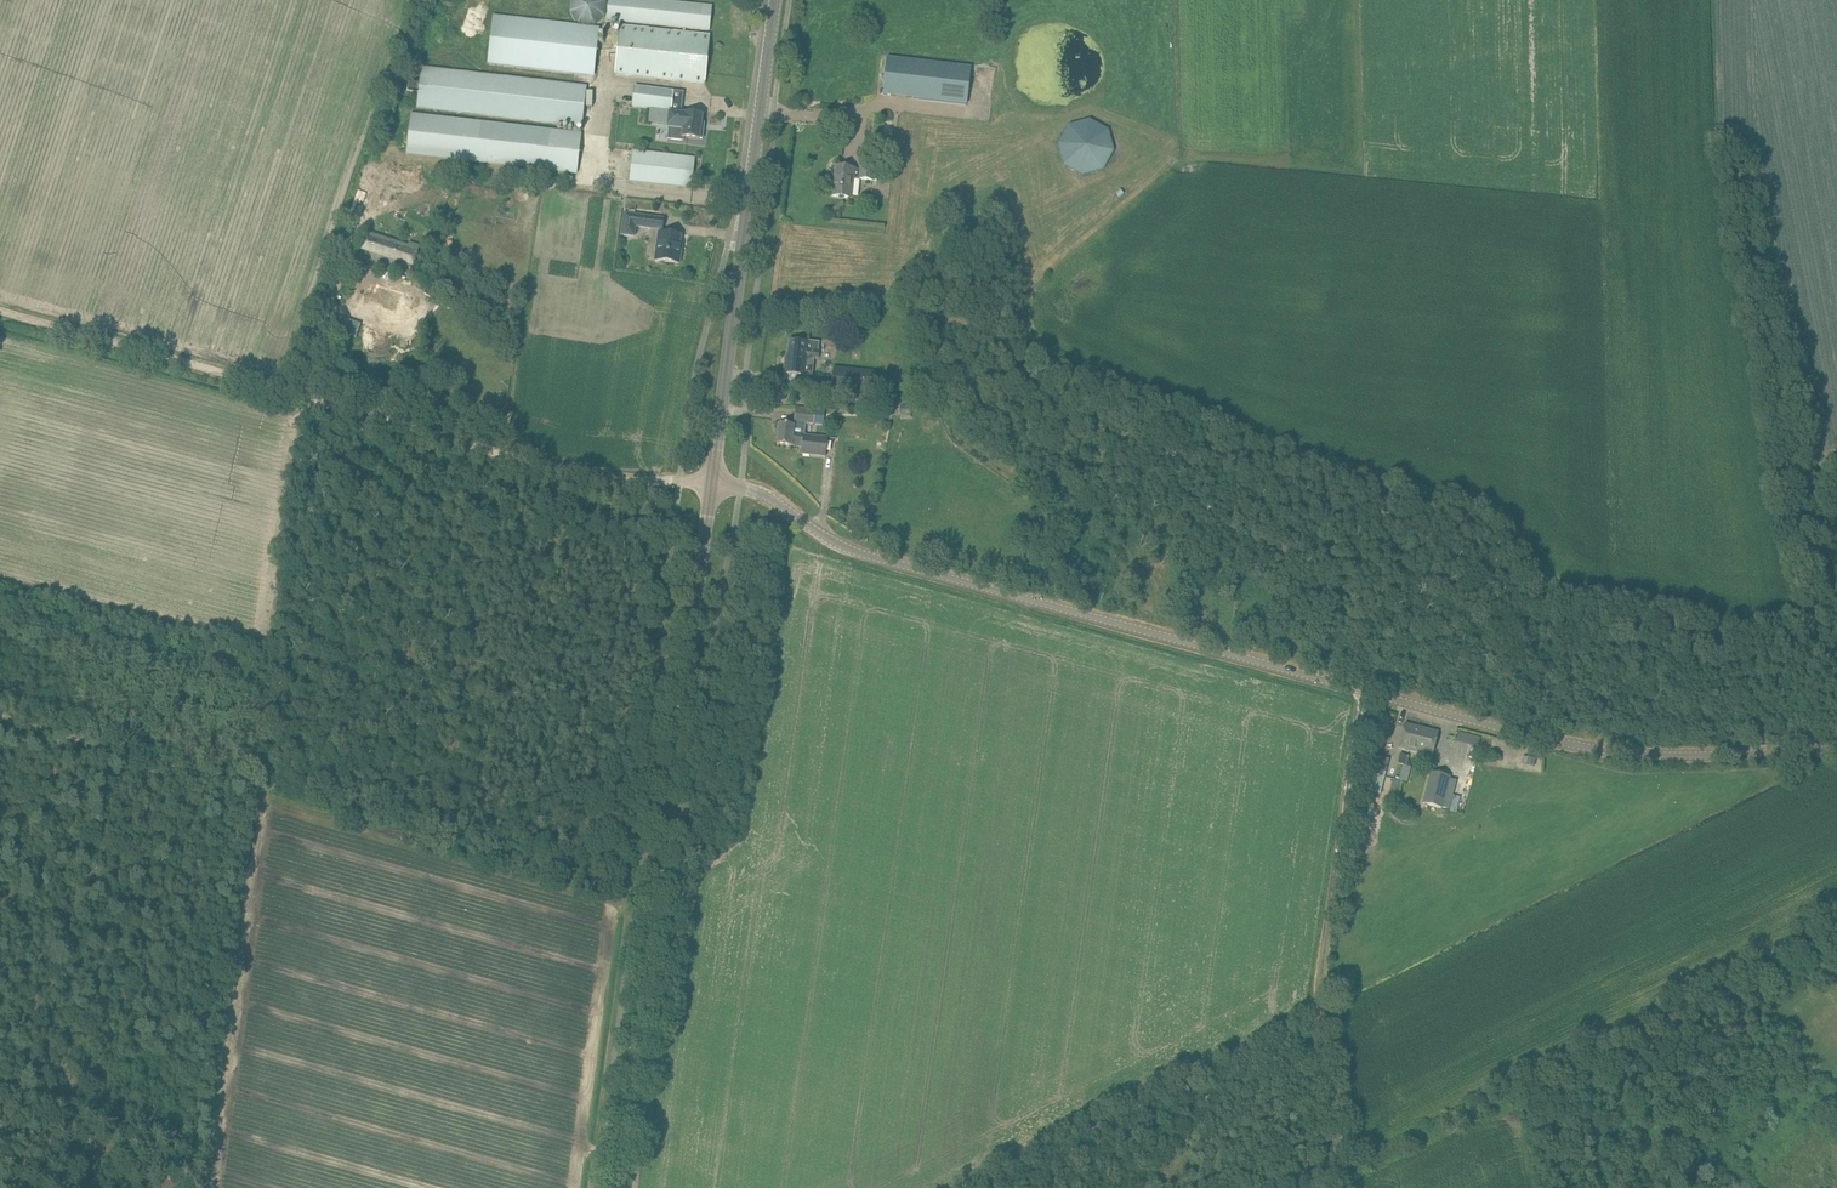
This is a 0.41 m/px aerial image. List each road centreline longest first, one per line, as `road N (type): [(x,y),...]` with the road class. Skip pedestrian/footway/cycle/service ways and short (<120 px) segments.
road 1 (unclassified): [(712,484),(760,492),(869,555),(1554,740),(1651,755),(1836,748)]
road 2 (tertiary): [(621,1187),(658,854),(712,484)]
road 3 (track): [(0,313),(593,478)]
road 4 (track): [(1364,690),(1316,1013),(1343,1187)]
road 5 (tertiary): [(712,484),(776,0)]

